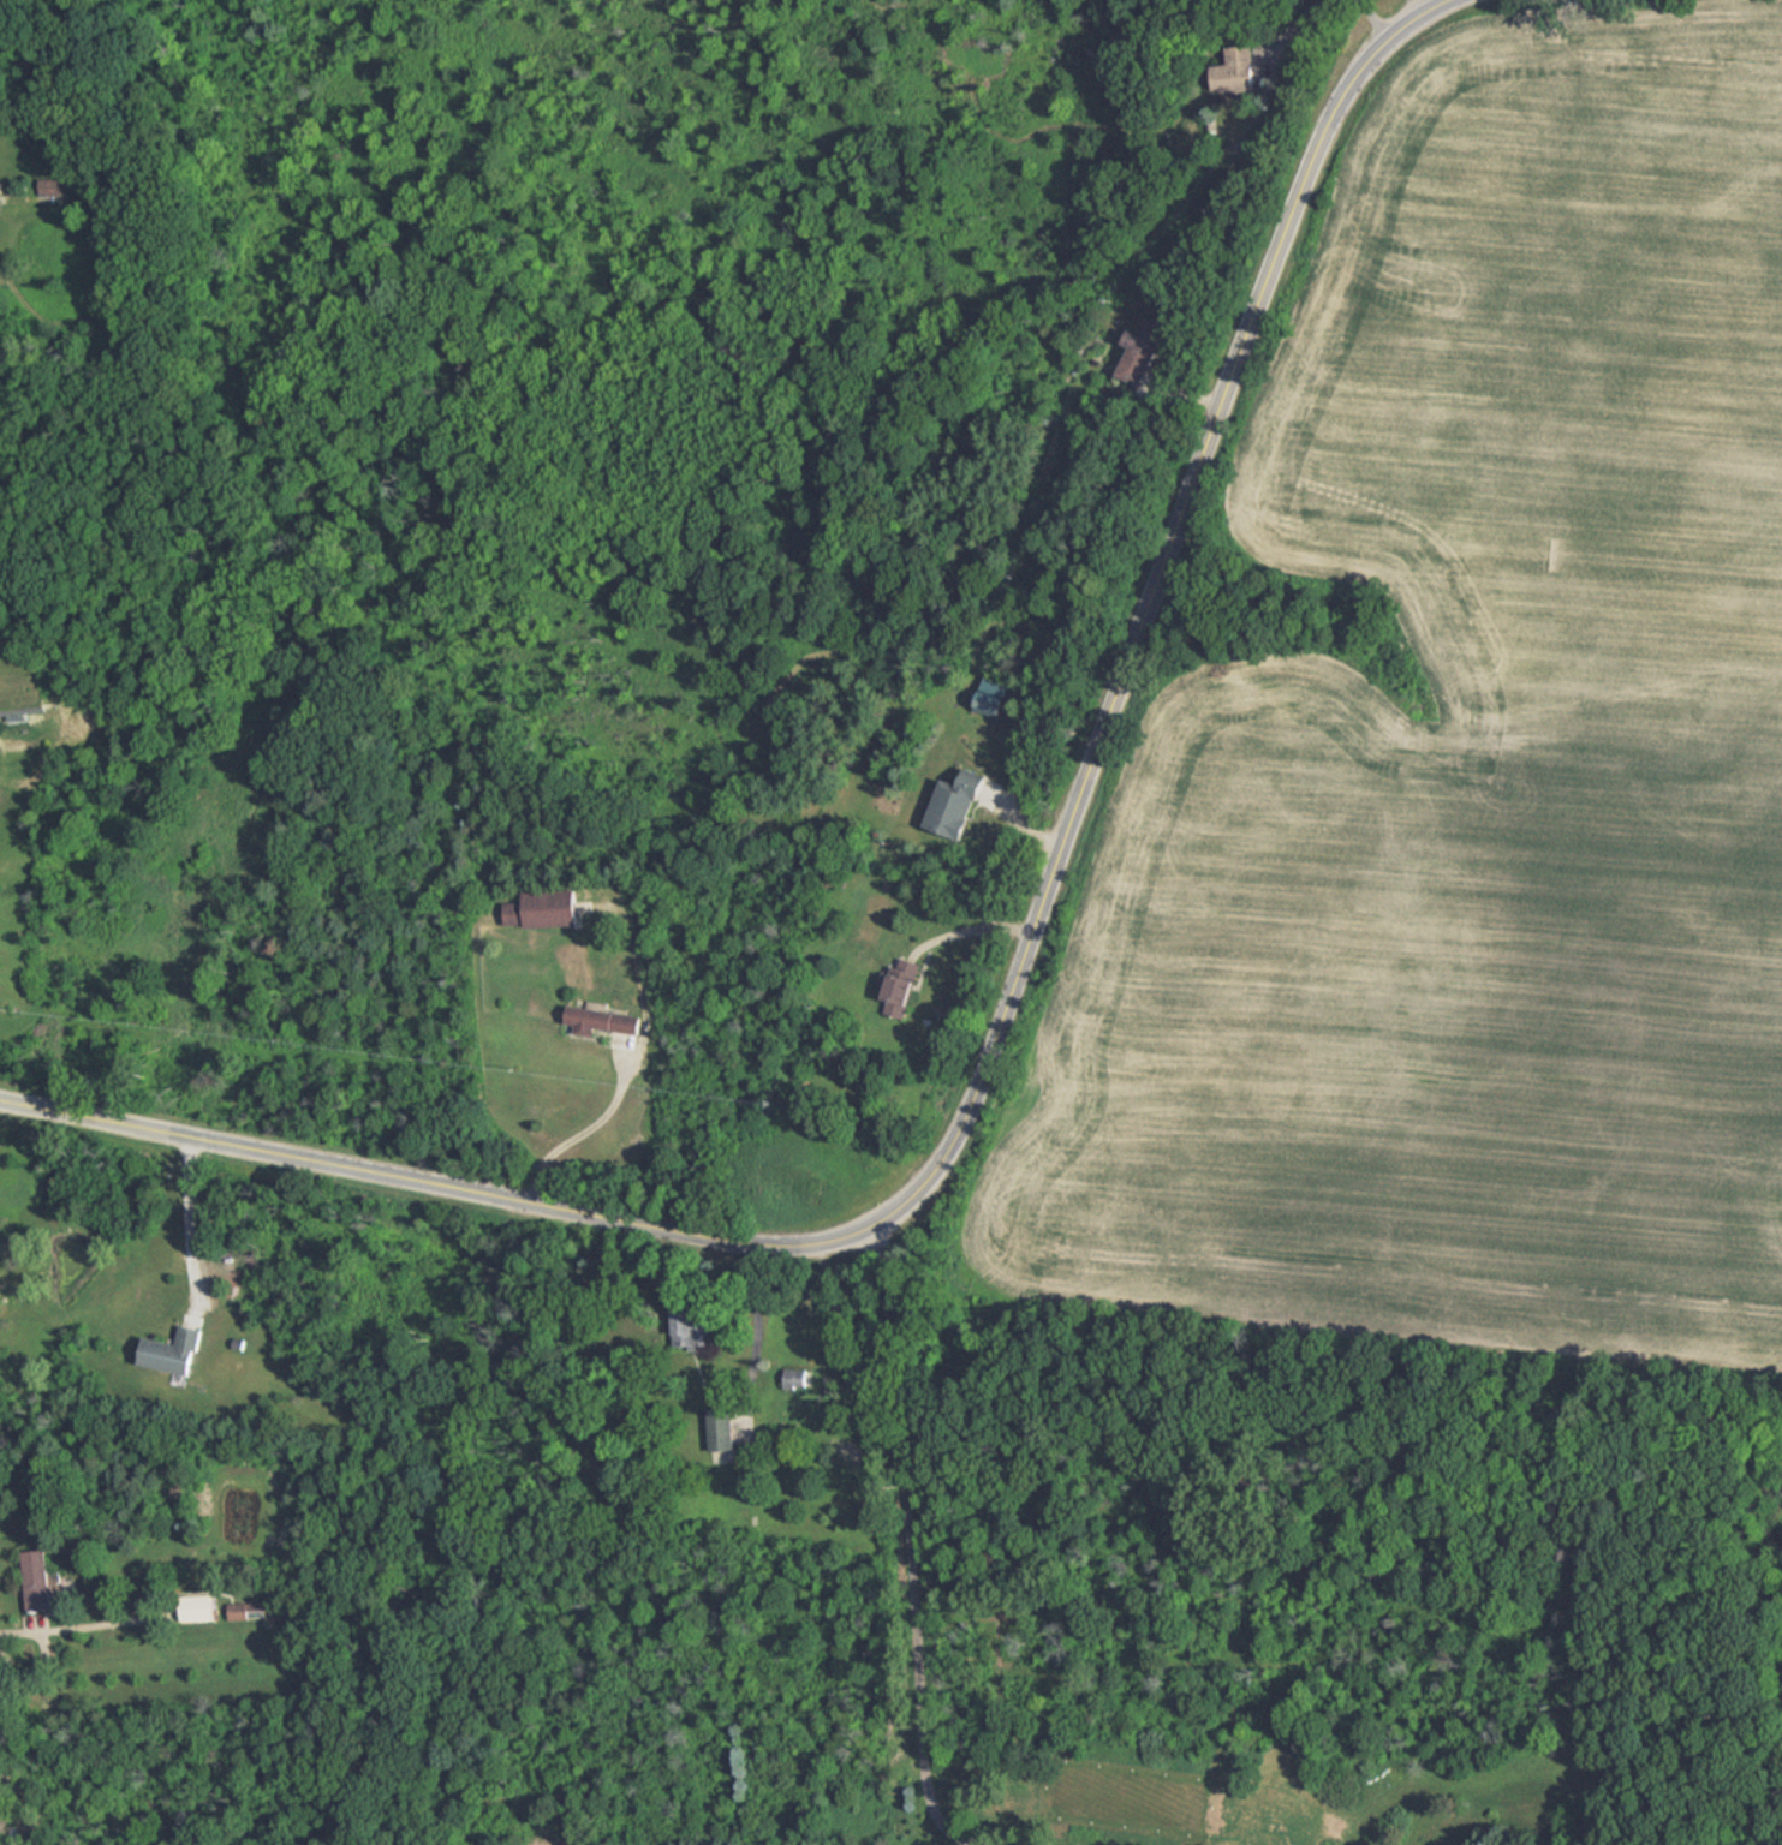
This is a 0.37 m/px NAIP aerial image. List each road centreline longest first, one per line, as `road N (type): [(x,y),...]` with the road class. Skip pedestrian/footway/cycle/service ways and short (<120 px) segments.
road 1 (tertiary): [(0,1101),(728,1244),(801,1250),(875,1231),(912,1204),(941,1171),(961,1127),(1333,115),(1382,43),(1442,0)]

